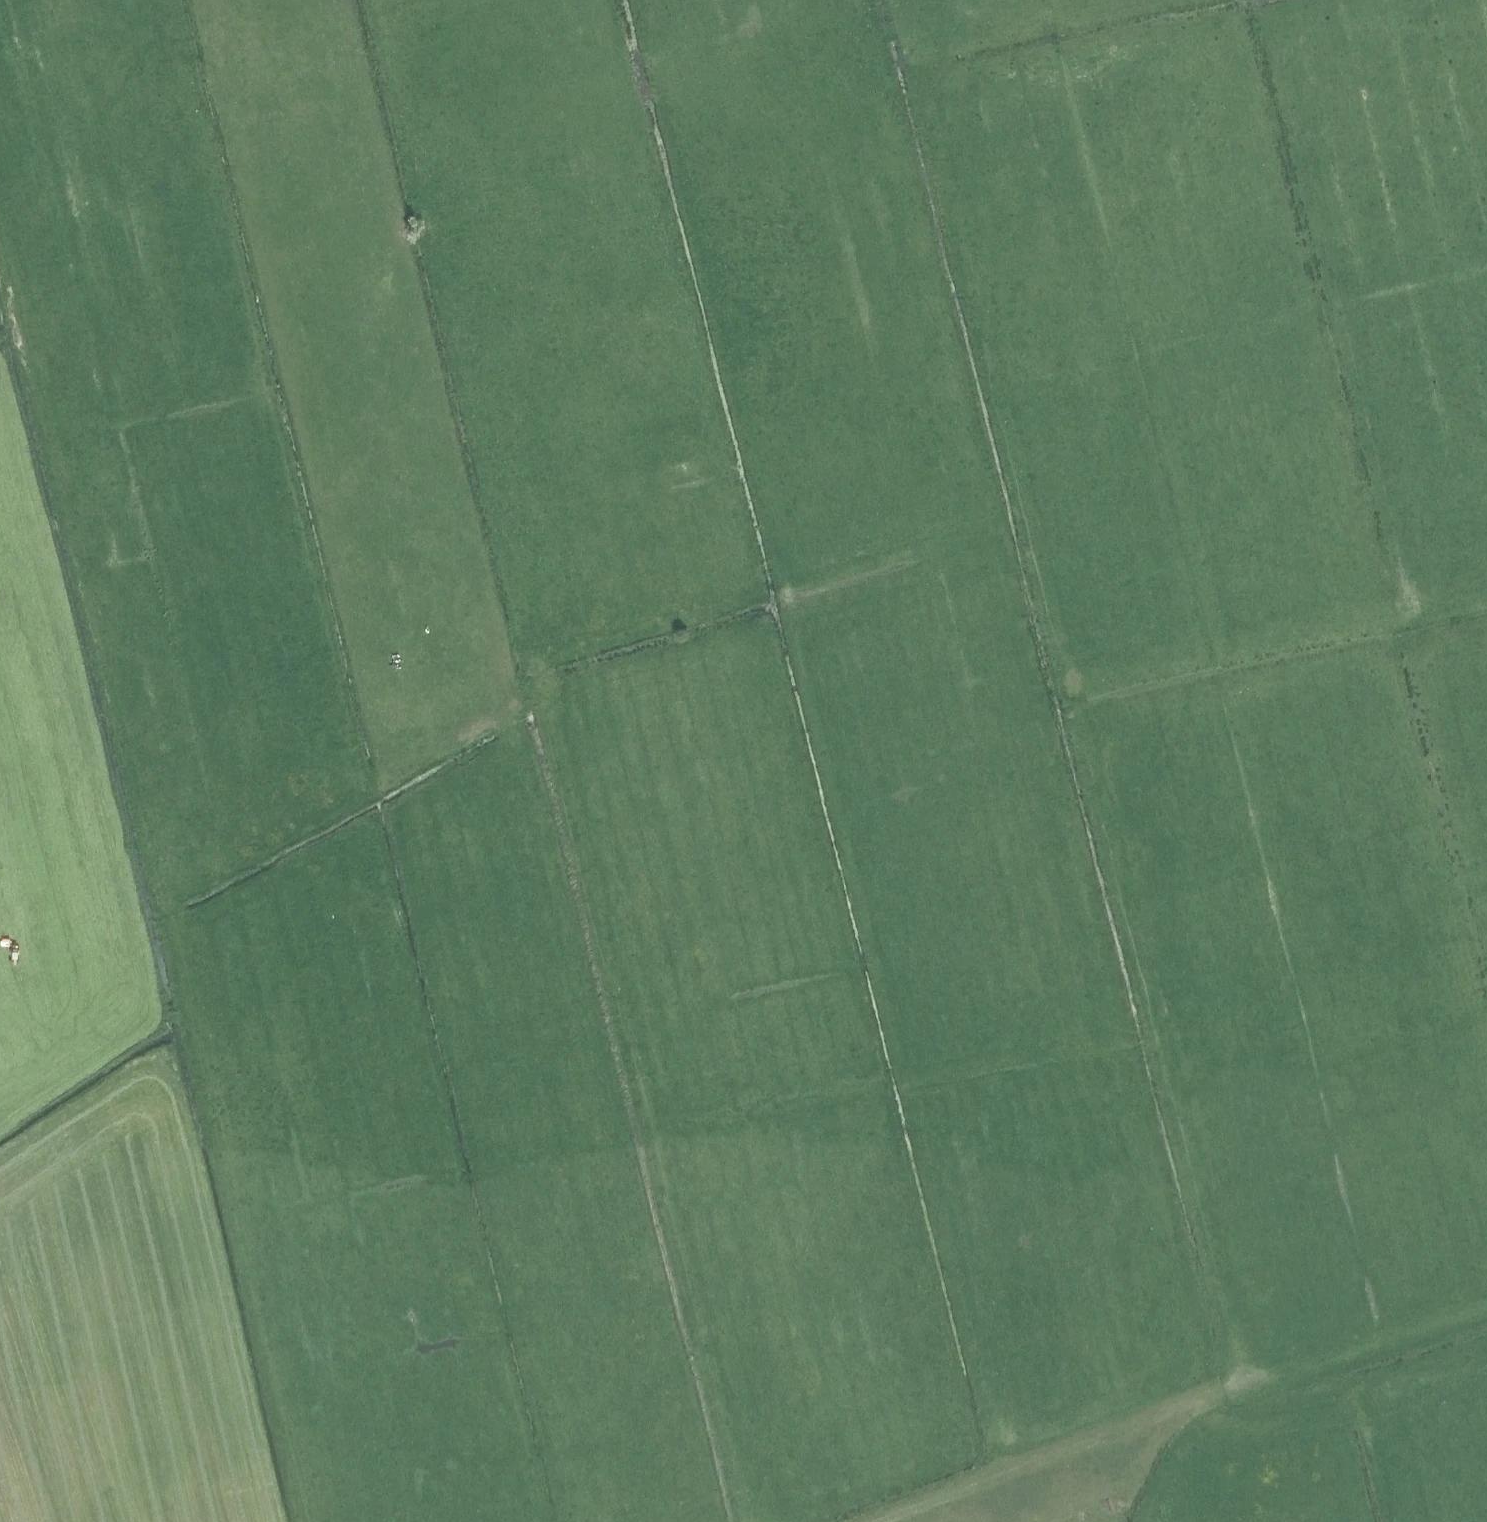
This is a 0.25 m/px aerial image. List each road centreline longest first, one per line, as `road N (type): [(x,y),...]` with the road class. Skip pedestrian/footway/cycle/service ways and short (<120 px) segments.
road 1 (track): [(890,1521),(1212,1394)]

